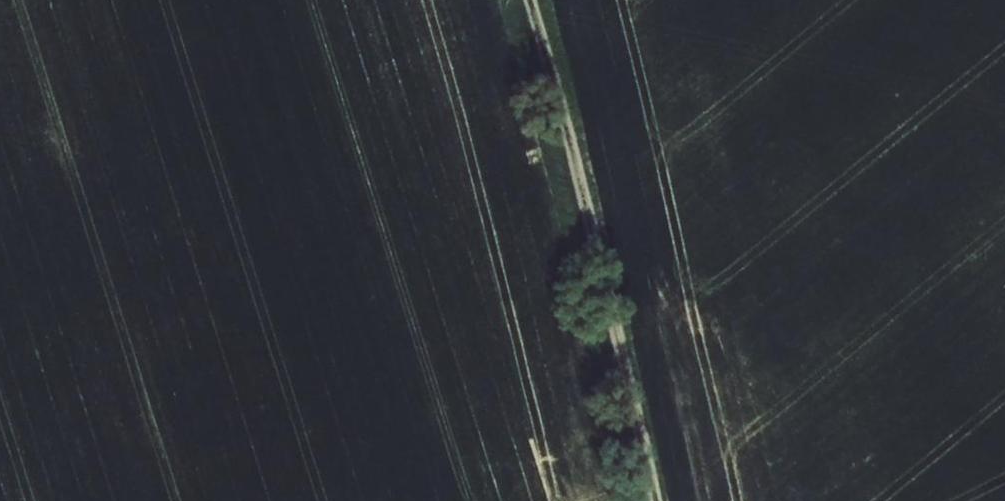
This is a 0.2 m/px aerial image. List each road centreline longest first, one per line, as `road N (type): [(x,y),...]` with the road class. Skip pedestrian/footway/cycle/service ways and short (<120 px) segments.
road 1 (track): [(652,500),(533,0)]

